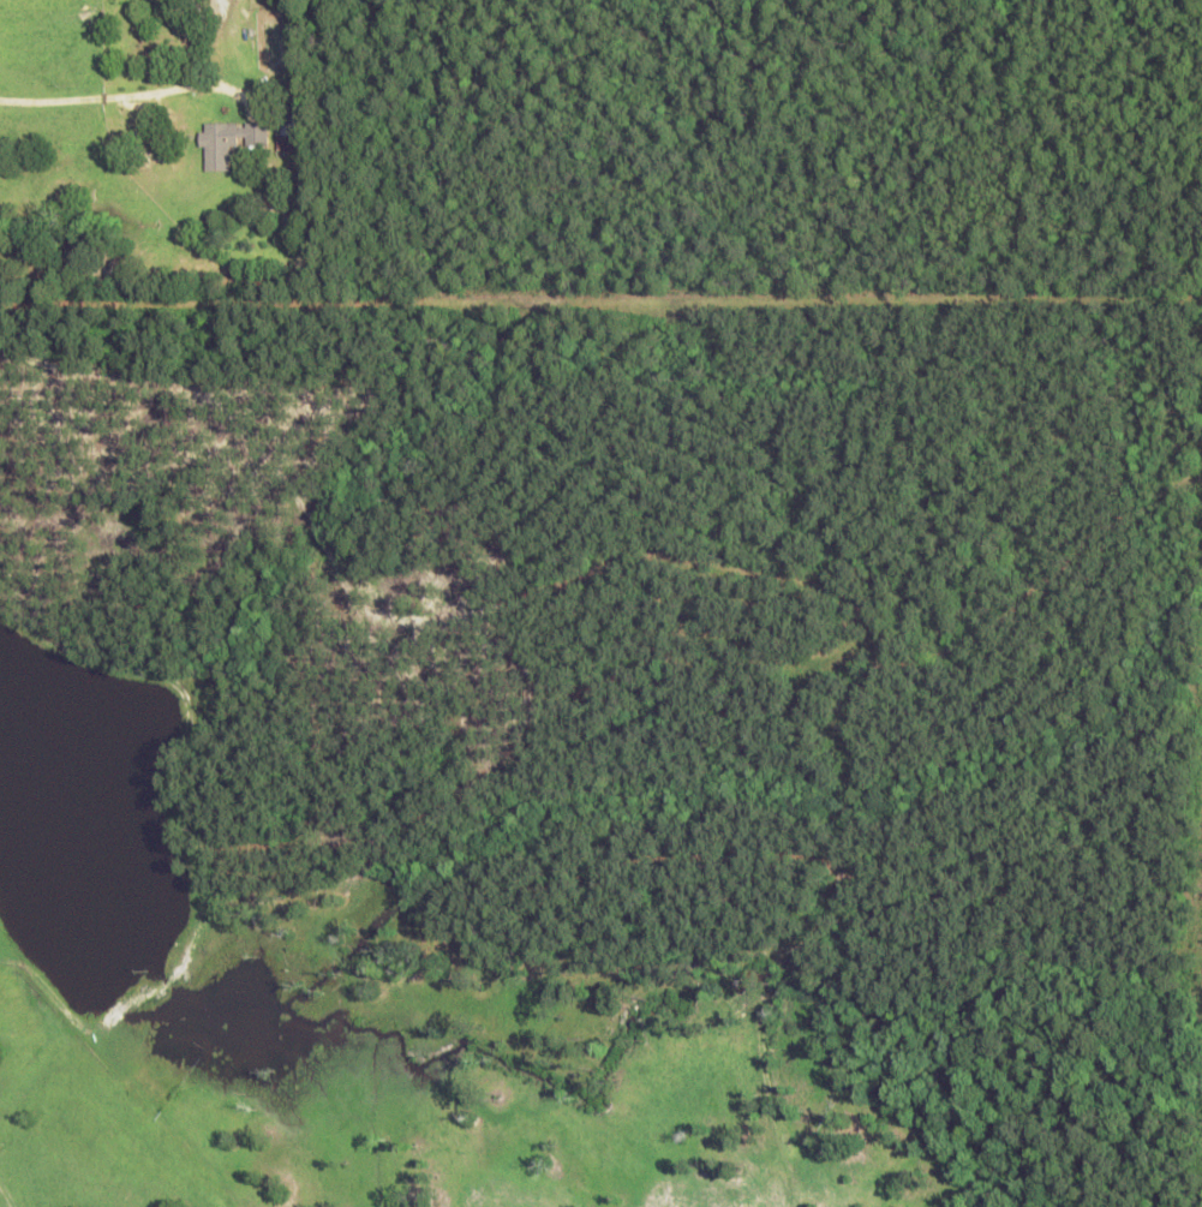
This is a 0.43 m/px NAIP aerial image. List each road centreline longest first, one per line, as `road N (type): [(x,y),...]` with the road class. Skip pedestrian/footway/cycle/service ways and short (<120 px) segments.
road 1 (residential): [(0,101),(112,98),(205,84),(255,104)]

